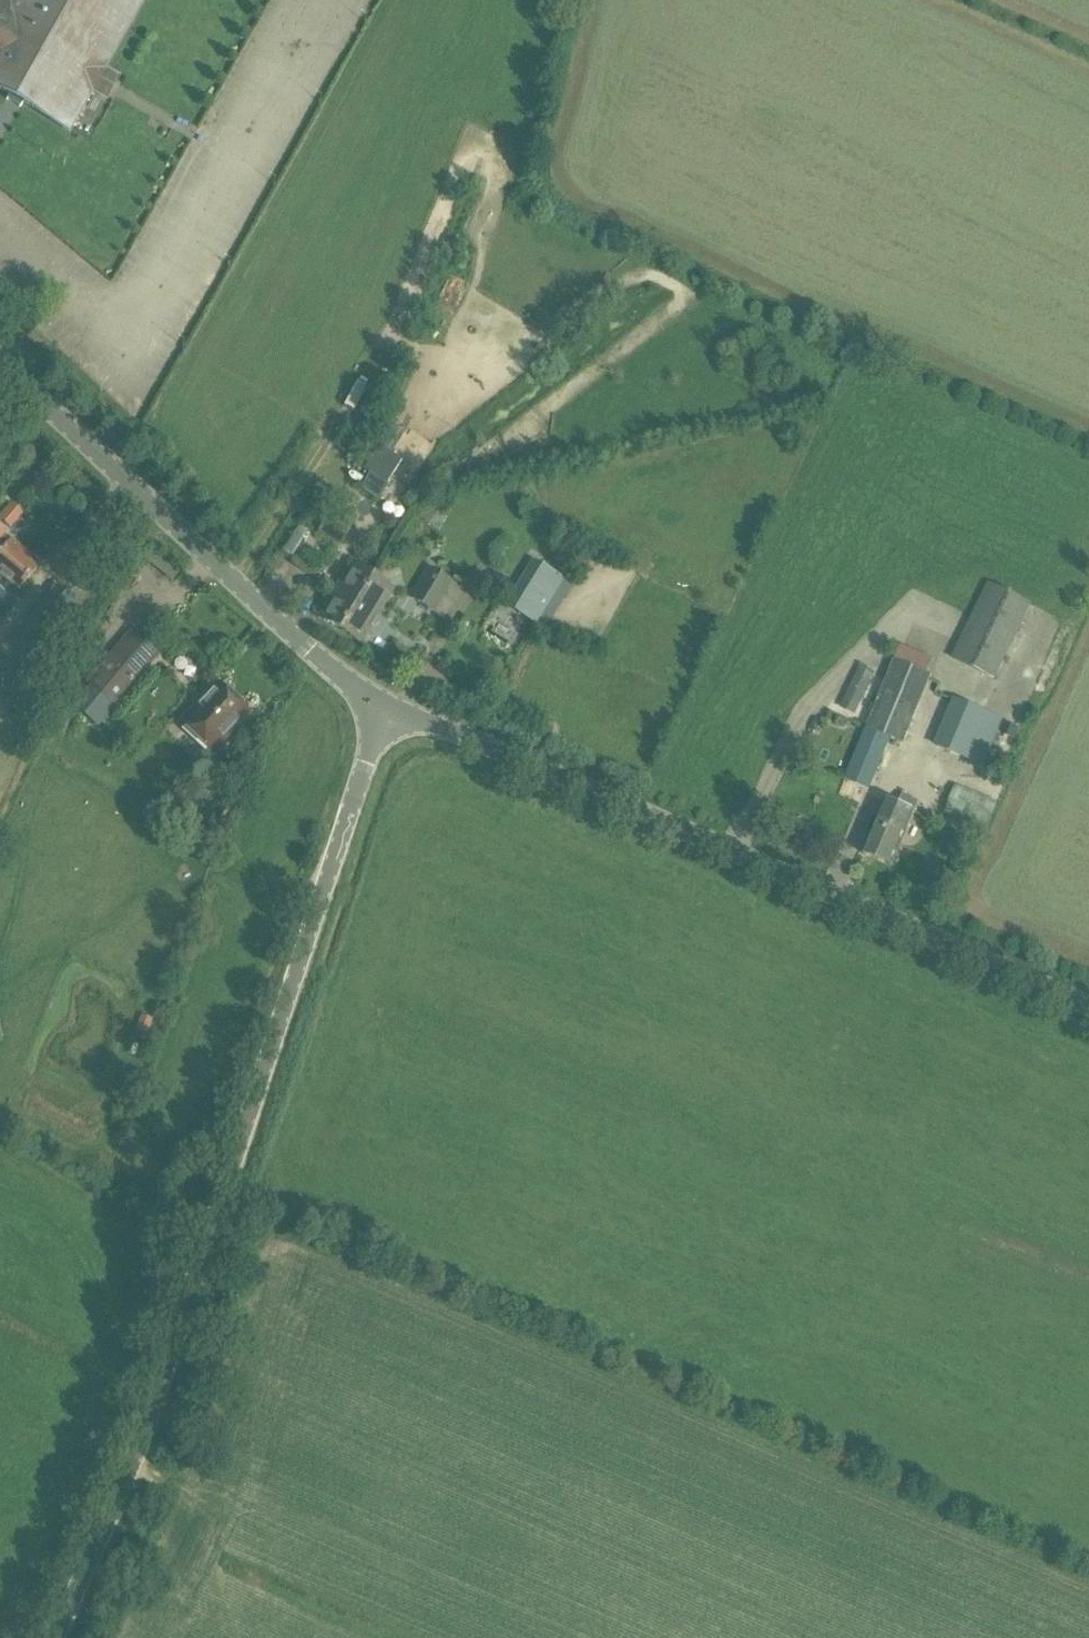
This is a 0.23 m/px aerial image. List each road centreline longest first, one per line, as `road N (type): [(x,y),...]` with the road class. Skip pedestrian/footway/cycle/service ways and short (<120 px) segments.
road 1 (tertiary): [(57,1637),(118,1504),(385,711)]
road 2 (tertiary): [(385,711),(1088,1006)]
road 3 (tertiary): [(385,711),(330,672),(0,362)]

